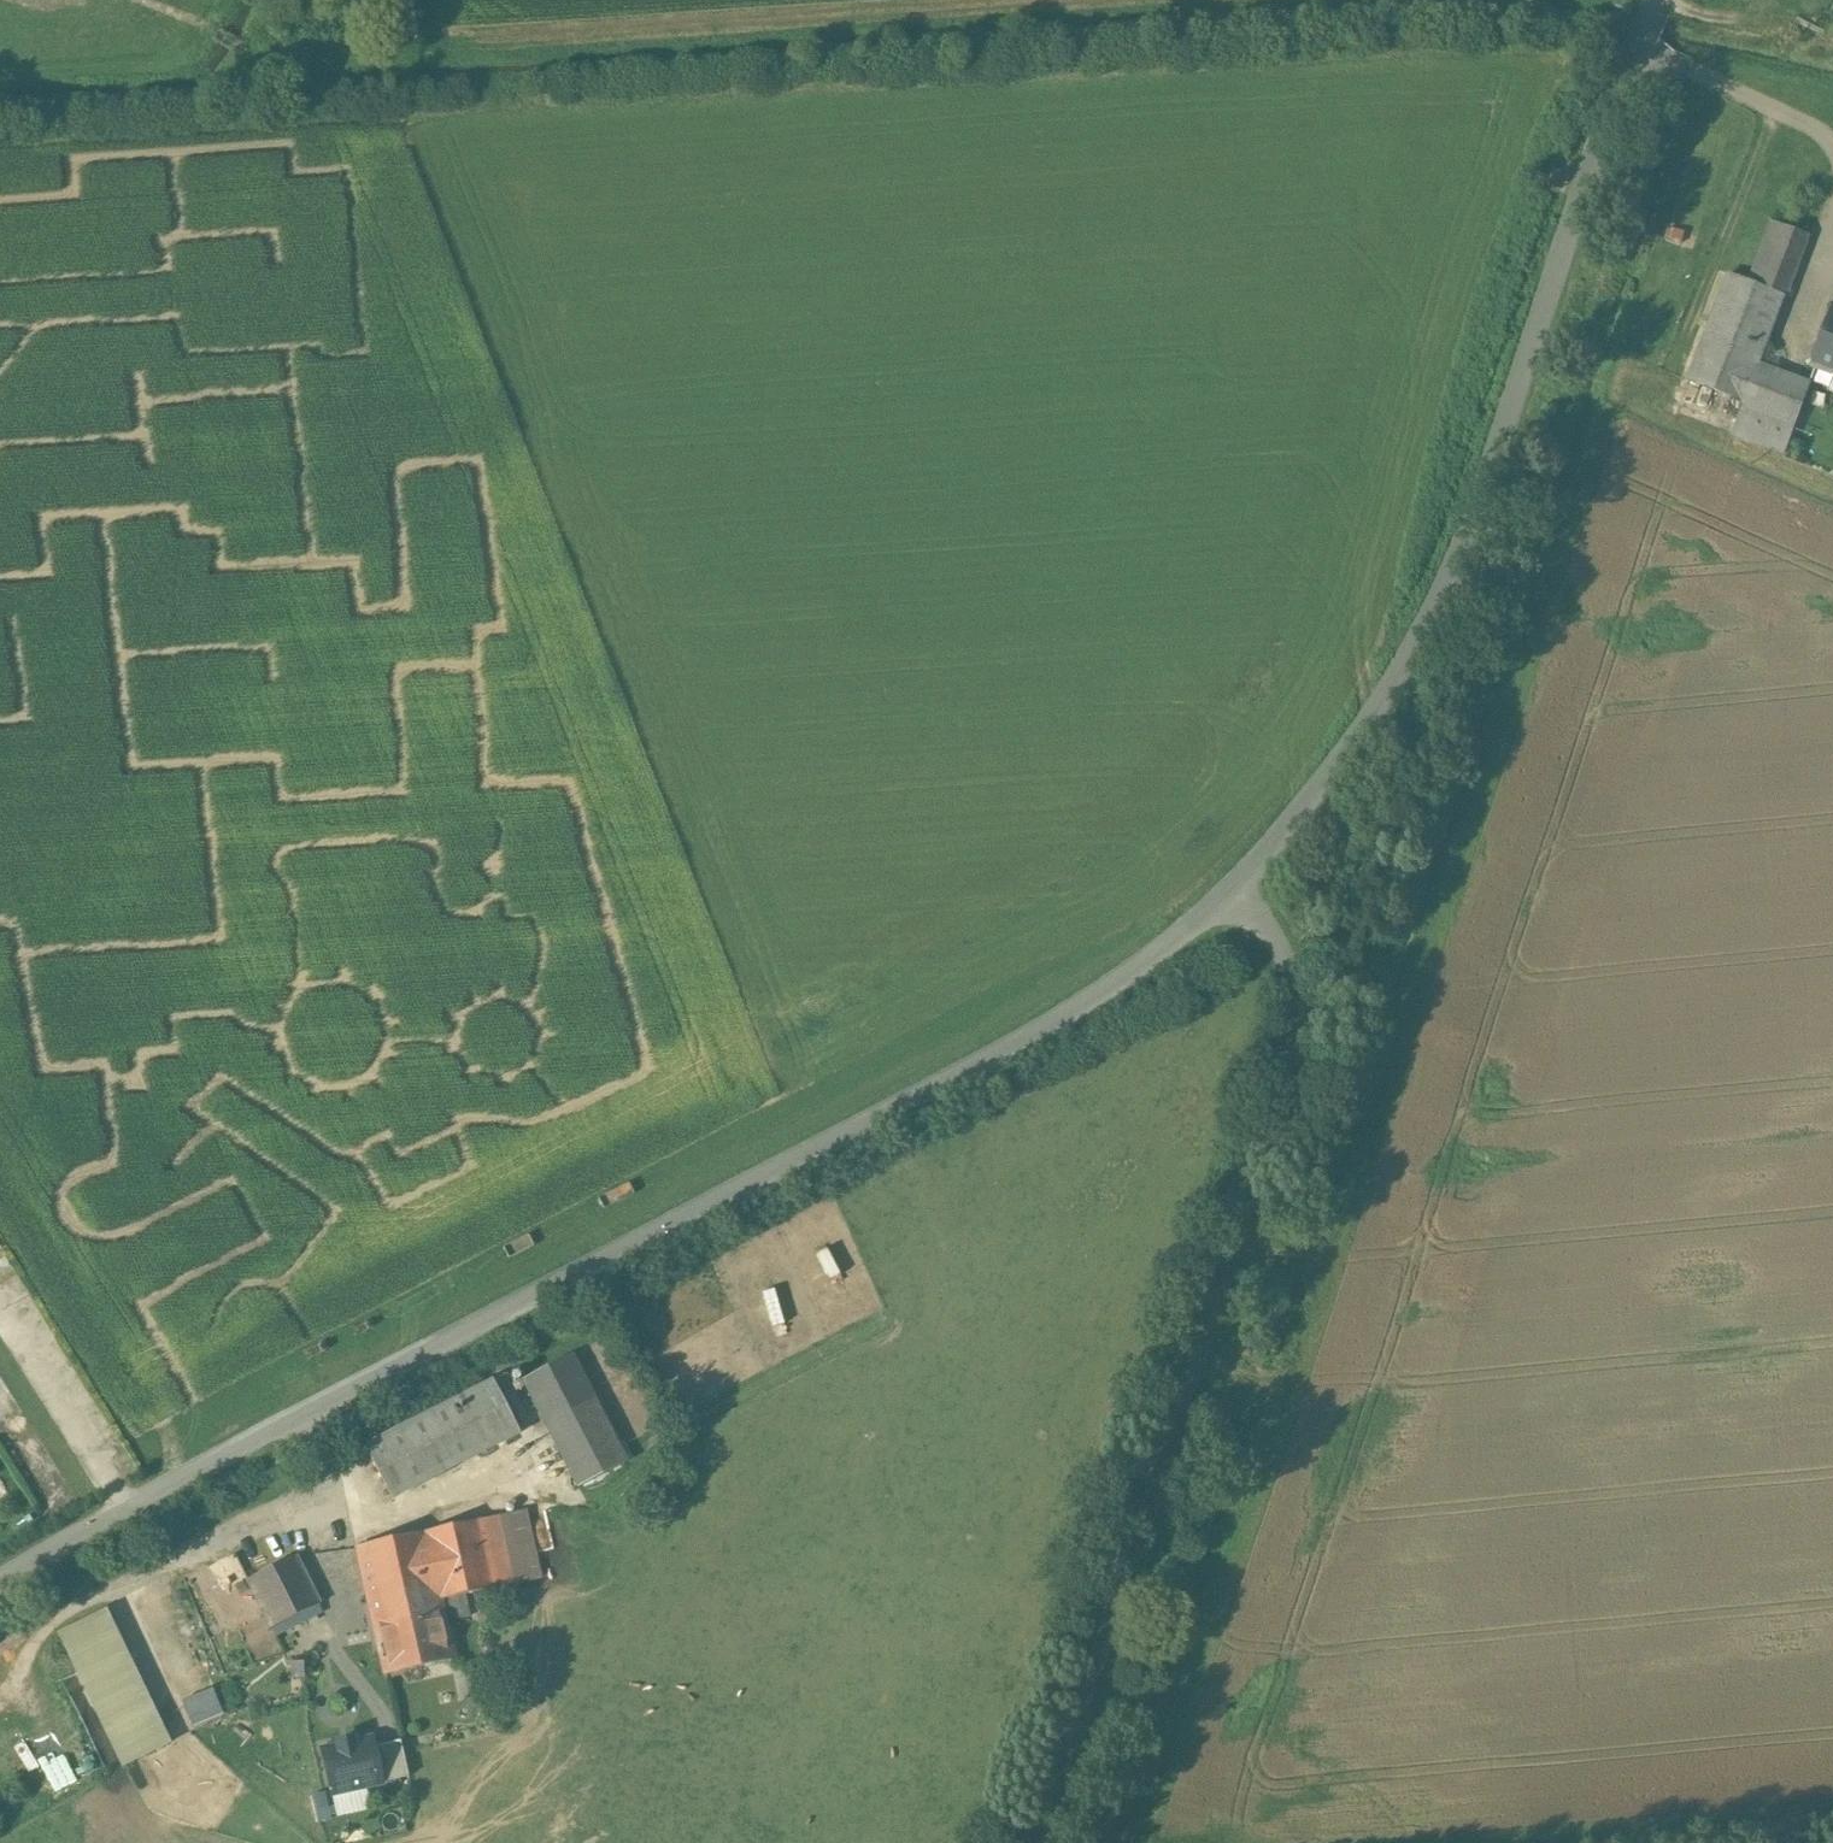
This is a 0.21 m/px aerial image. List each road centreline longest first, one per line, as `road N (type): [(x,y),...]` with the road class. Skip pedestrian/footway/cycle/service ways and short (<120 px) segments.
road 1 (unclassified): [(0,1587),(1088,998),(1241,892)]
road 2 (unclassified): [(1038,1842),(1300,1060),(1302,1004),(1287,958),(1241,892)]
road 3 (unclassified): [(1241,892),(1354,753),(1430,630),(1653,0)]

